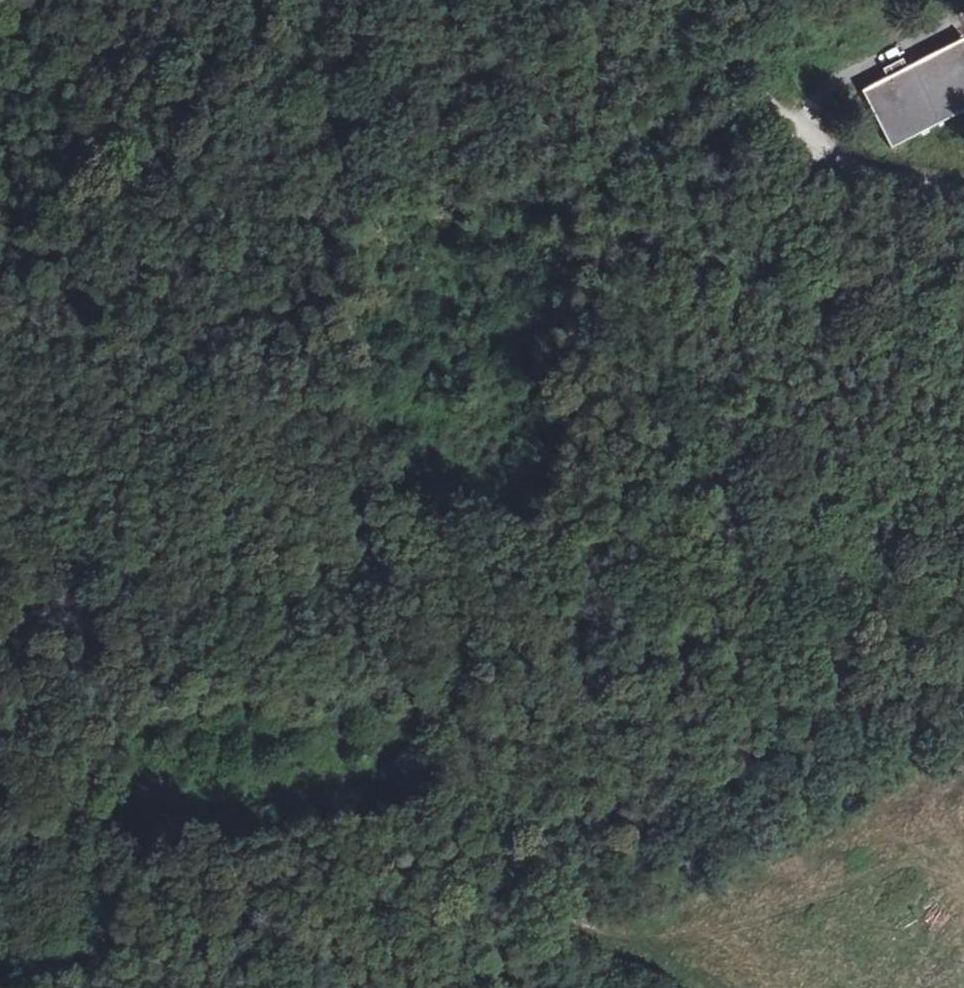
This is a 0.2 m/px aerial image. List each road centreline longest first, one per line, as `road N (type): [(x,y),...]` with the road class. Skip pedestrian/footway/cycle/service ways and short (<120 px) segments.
road 1 (track): [(963,718),(903,769),(830,814),(618,891),(520,940),(497,987)]
road 2 (track): [(963,203),(853,163),(818,141),(711,30),(696,0)]

